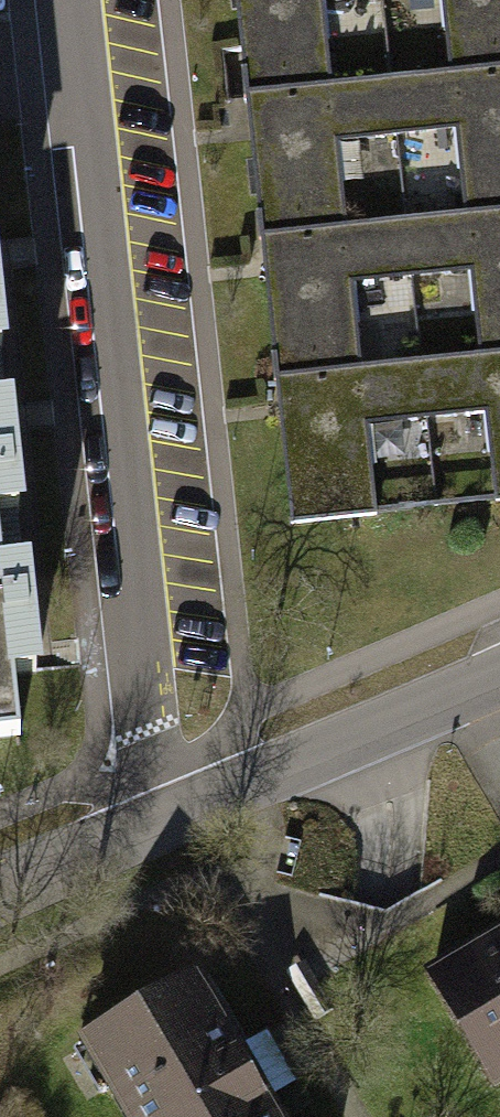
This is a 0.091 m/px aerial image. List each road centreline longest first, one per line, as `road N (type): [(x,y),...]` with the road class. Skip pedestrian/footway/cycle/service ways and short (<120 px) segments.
road 1 (residential): [(66,0),(93,136),(139,577),(135,669),(147,775),(166,822)]
road 2 (residential): [(499,669),(166,822)]
road 3 (residential): [(166,822),(0,896)]

